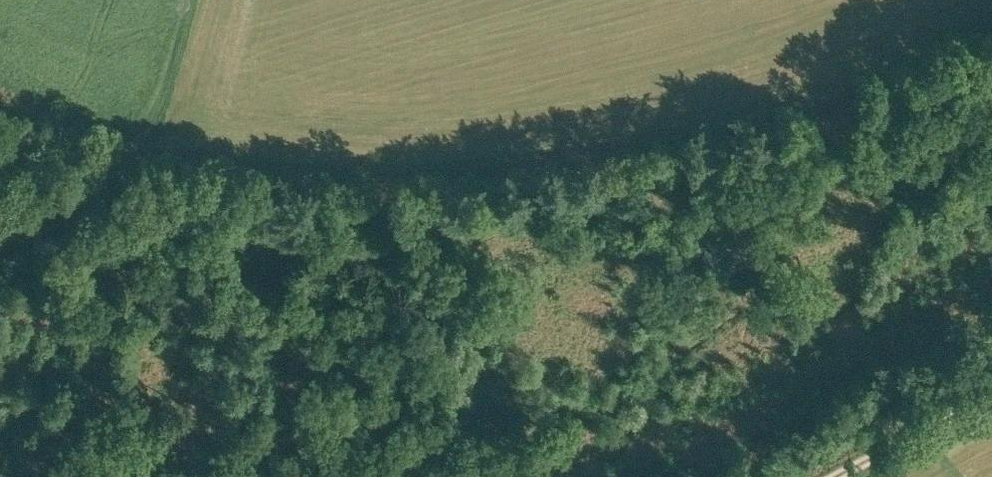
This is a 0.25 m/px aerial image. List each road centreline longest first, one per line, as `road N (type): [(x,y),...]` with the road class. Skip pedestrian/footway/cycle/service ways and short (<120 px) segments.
road 1 (track): [(153,118),(153,127),(293,172),(422,174),(606,156),(797,102),(991,20)]
road 2 (track): [(189,0),(150,126),(29,233),(48,309),(171,476)]
road 3 (track): [(848,476),(991,402)]

